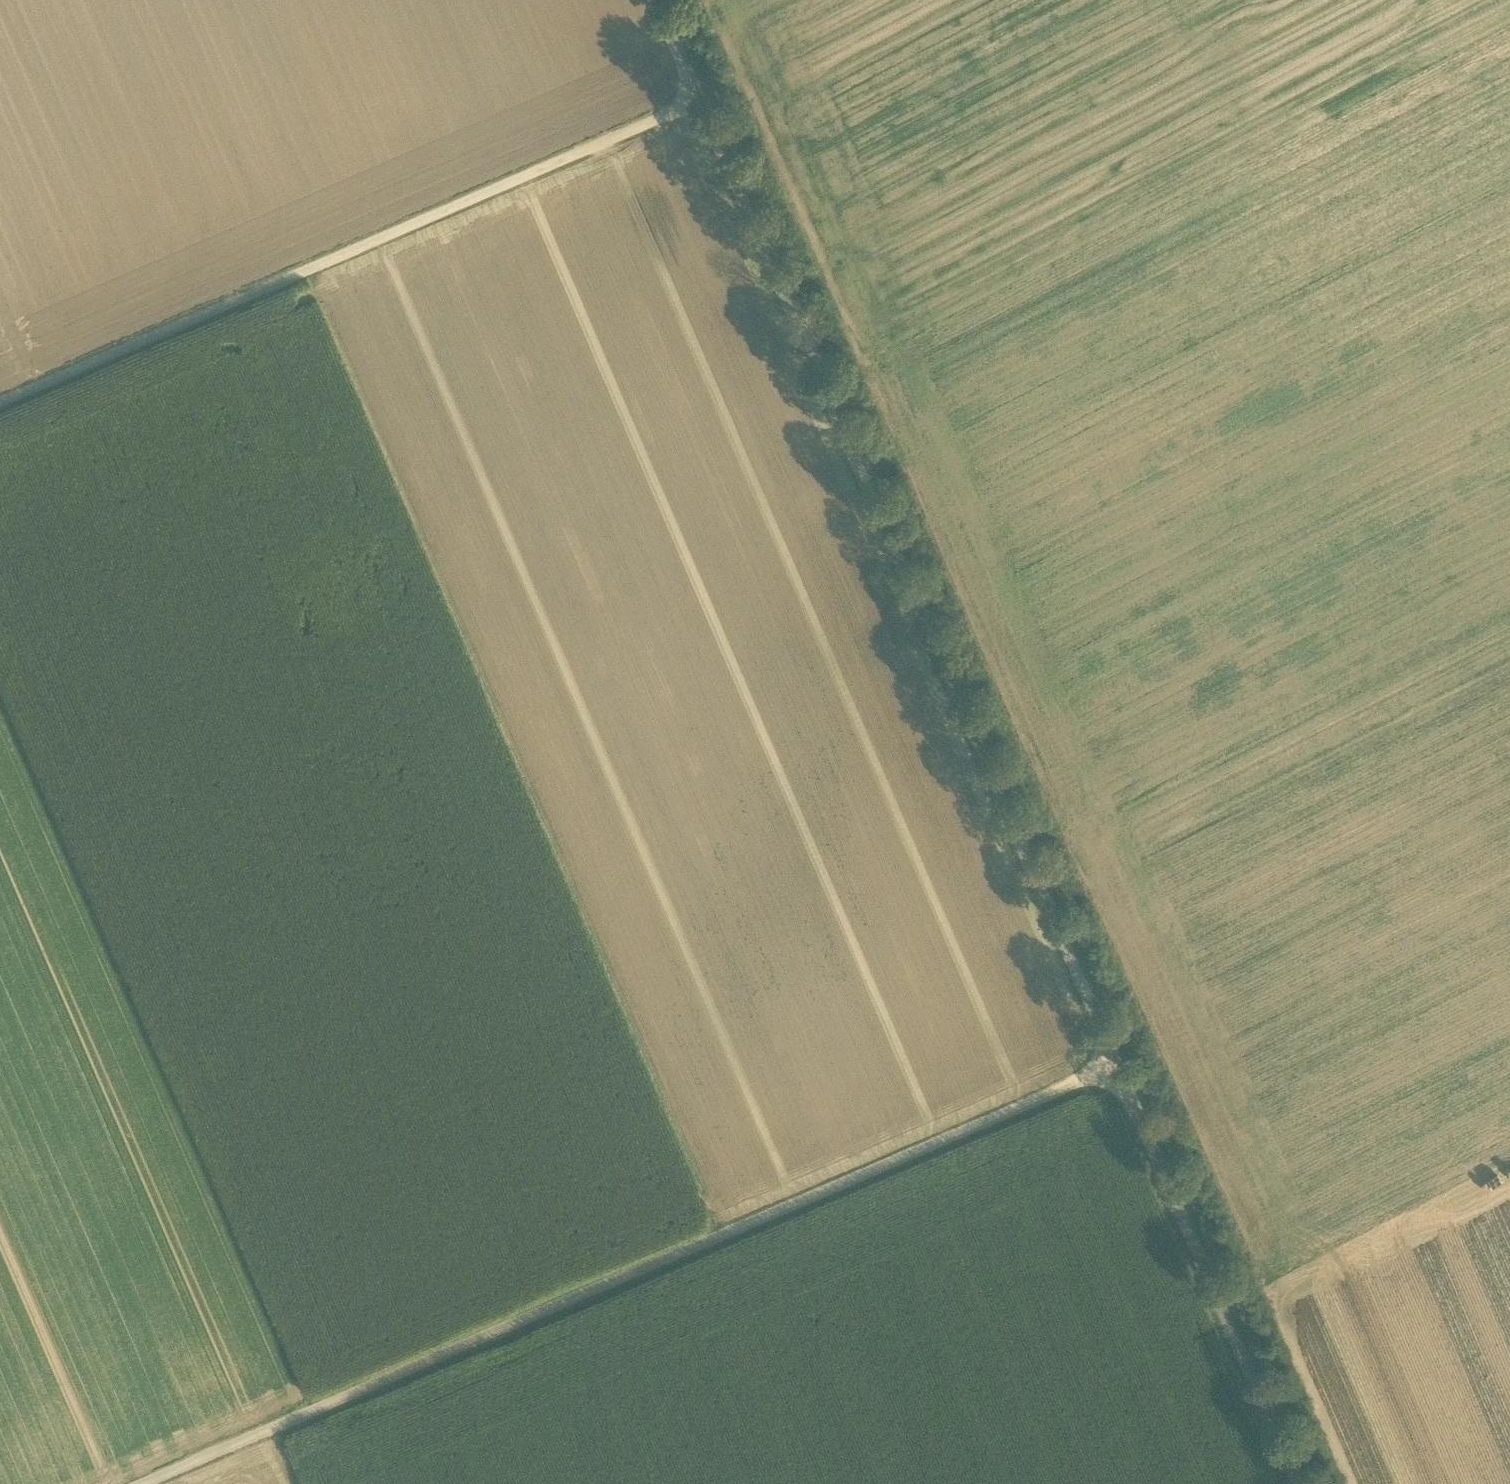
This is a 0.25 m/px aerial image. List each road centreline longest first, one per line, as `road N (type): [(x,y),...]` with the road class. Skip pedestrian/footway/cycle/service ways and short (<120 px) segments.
road 1 (track): [(657,0),(1298,1483)]
road 2 (track): [(1115,1064),(143,1483)]
road 3 (track): [(0,402),(699,99)]

